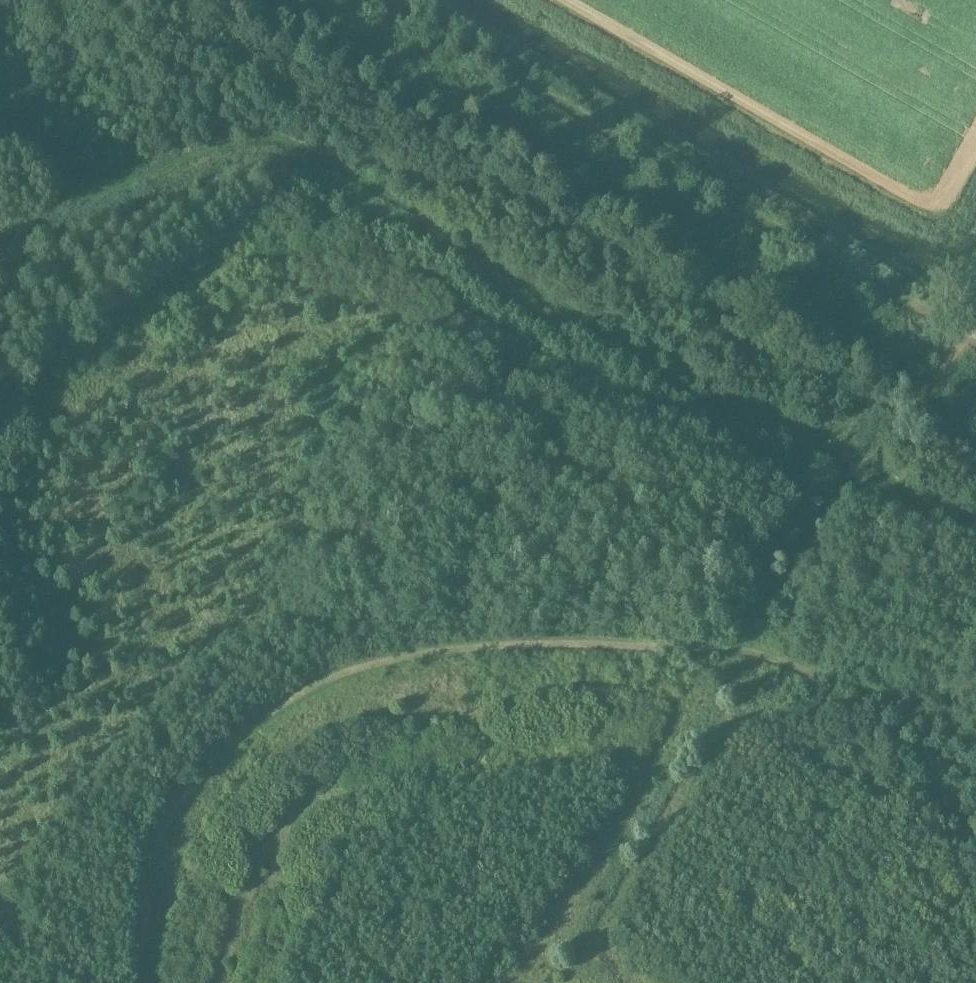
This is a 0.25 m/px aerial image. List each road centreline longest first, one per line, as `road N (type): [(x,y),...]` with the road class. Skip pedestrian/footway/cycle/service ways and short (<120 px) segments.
road 1 (track): [(144,982),(152,870),(188,788),(283,702),(394,653),(508,641),(720,644),(894,696),(975,736)]
road 2 (track): [(0,216),(119,189),(225,143),(280,140),(442,221),(531,279),(805,428),(830,431),(868,398),(909,412)]
road 3 (track): [(965,514),(901,490),(883,473),(909,412),(966,336),(381,0)]

